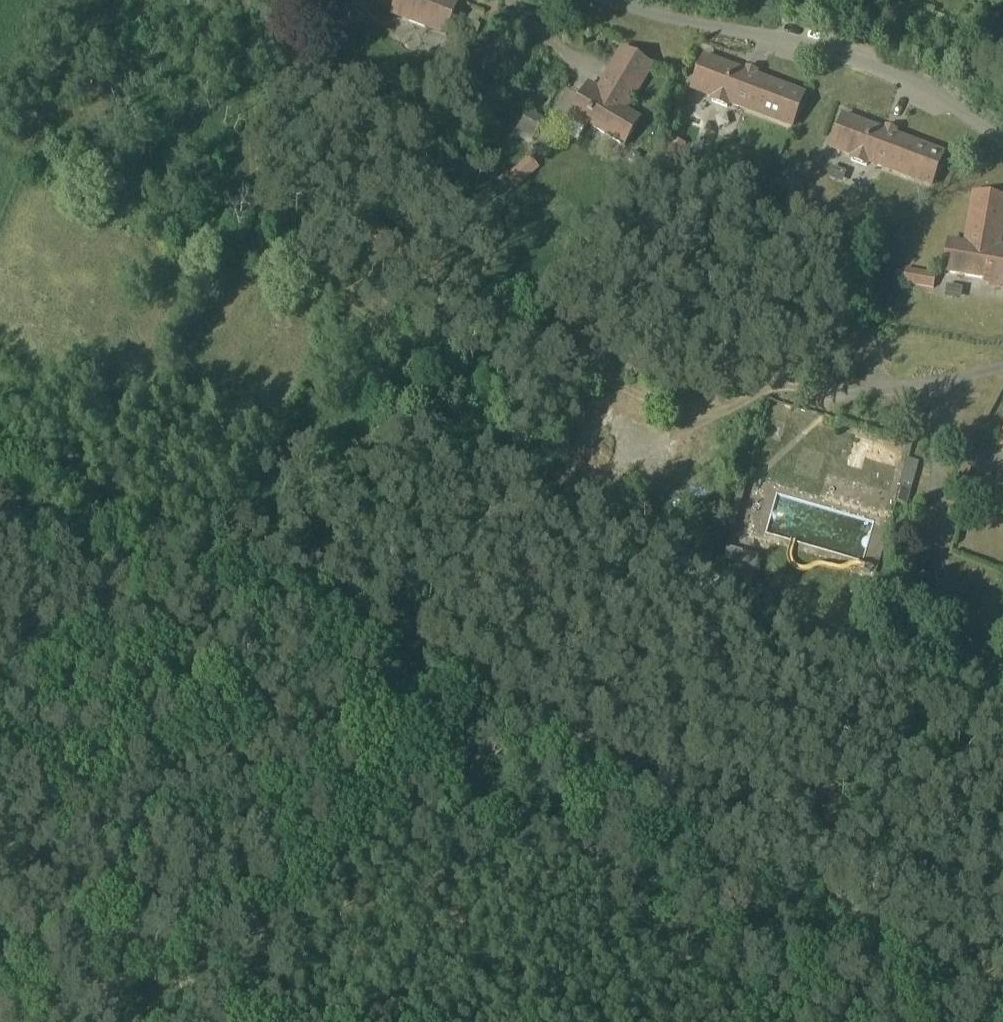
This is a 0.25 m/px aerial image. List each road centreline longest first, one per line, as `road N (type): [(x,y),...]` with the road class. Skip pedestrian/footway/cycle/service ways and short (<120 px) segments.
road 1 (track): [(832,393),(777,389),(729,412),(681,415),(545,338),(470,346),(406,336),(257,254),(243,244),(257,160),(246,0)]
road 2 (residential): [(1002,139),(952,101),(837,48),(608,0)]
road 3 (residential): [(1002,682),(957,634),(941,584),(937,497),(947,382),(1002,366)]
road 4 (track): [(880,389),(858,339),(683,272)]

